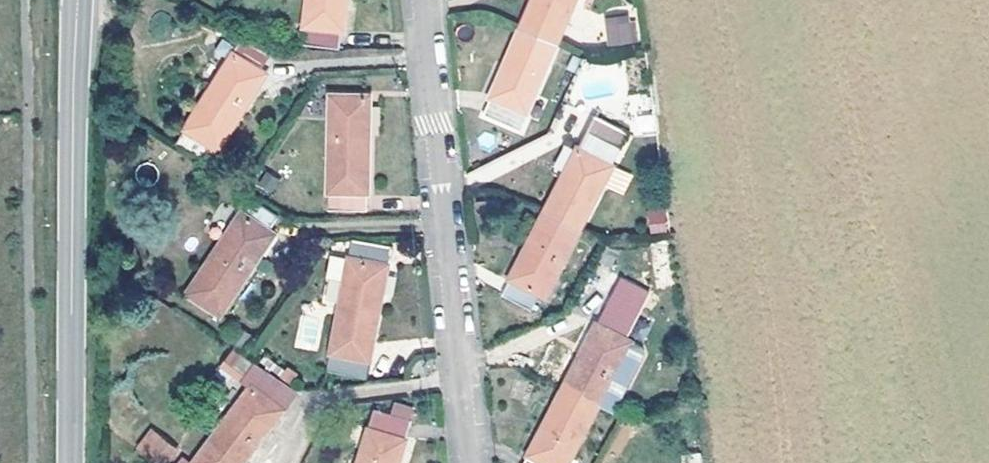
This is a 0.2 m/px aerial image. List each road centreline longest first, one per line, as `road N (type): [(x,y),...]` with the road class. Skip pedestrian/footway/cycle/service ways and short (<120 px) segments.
road 1 (residential): [(471,462),(422,0)]
road 2 (tertiary): [(76,0),(71,462)]

